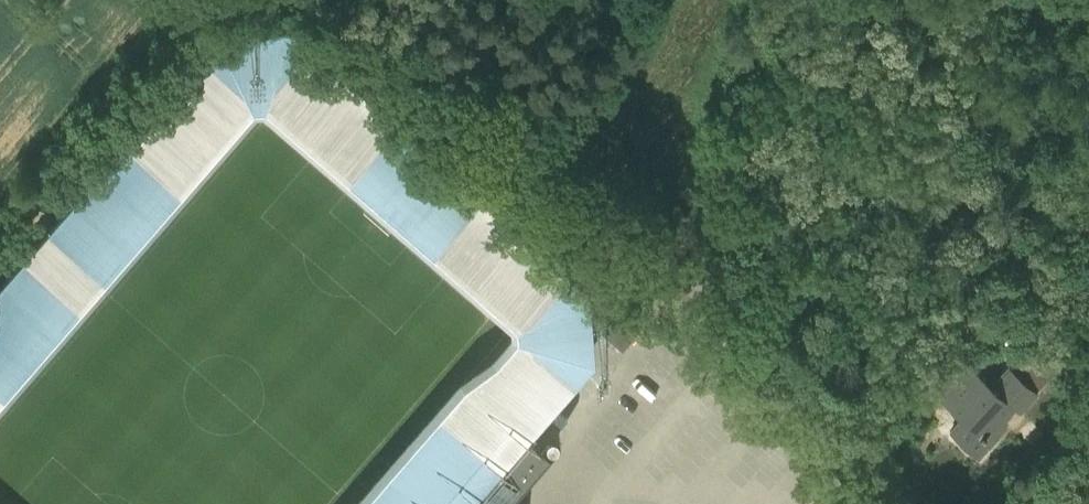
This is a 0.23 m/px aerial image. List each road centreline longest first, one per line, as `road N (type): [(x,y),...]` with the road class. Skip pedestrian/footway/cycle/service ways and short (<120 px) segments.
road 1 (residential): [(916,503),(760,329),(661,261),(493,122),(303,0)]

